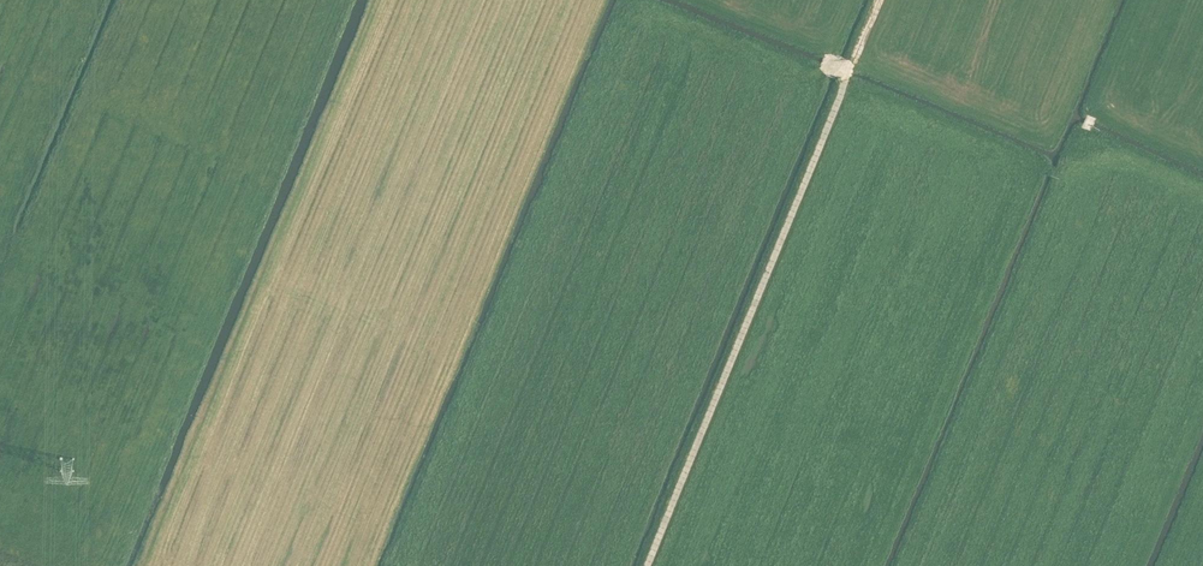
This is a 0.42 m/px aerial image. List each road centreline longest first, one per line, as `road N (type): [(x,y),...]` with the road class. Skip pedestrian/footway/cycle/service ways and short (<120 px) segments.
road 1 (track): [(650,565),(879,0)]

